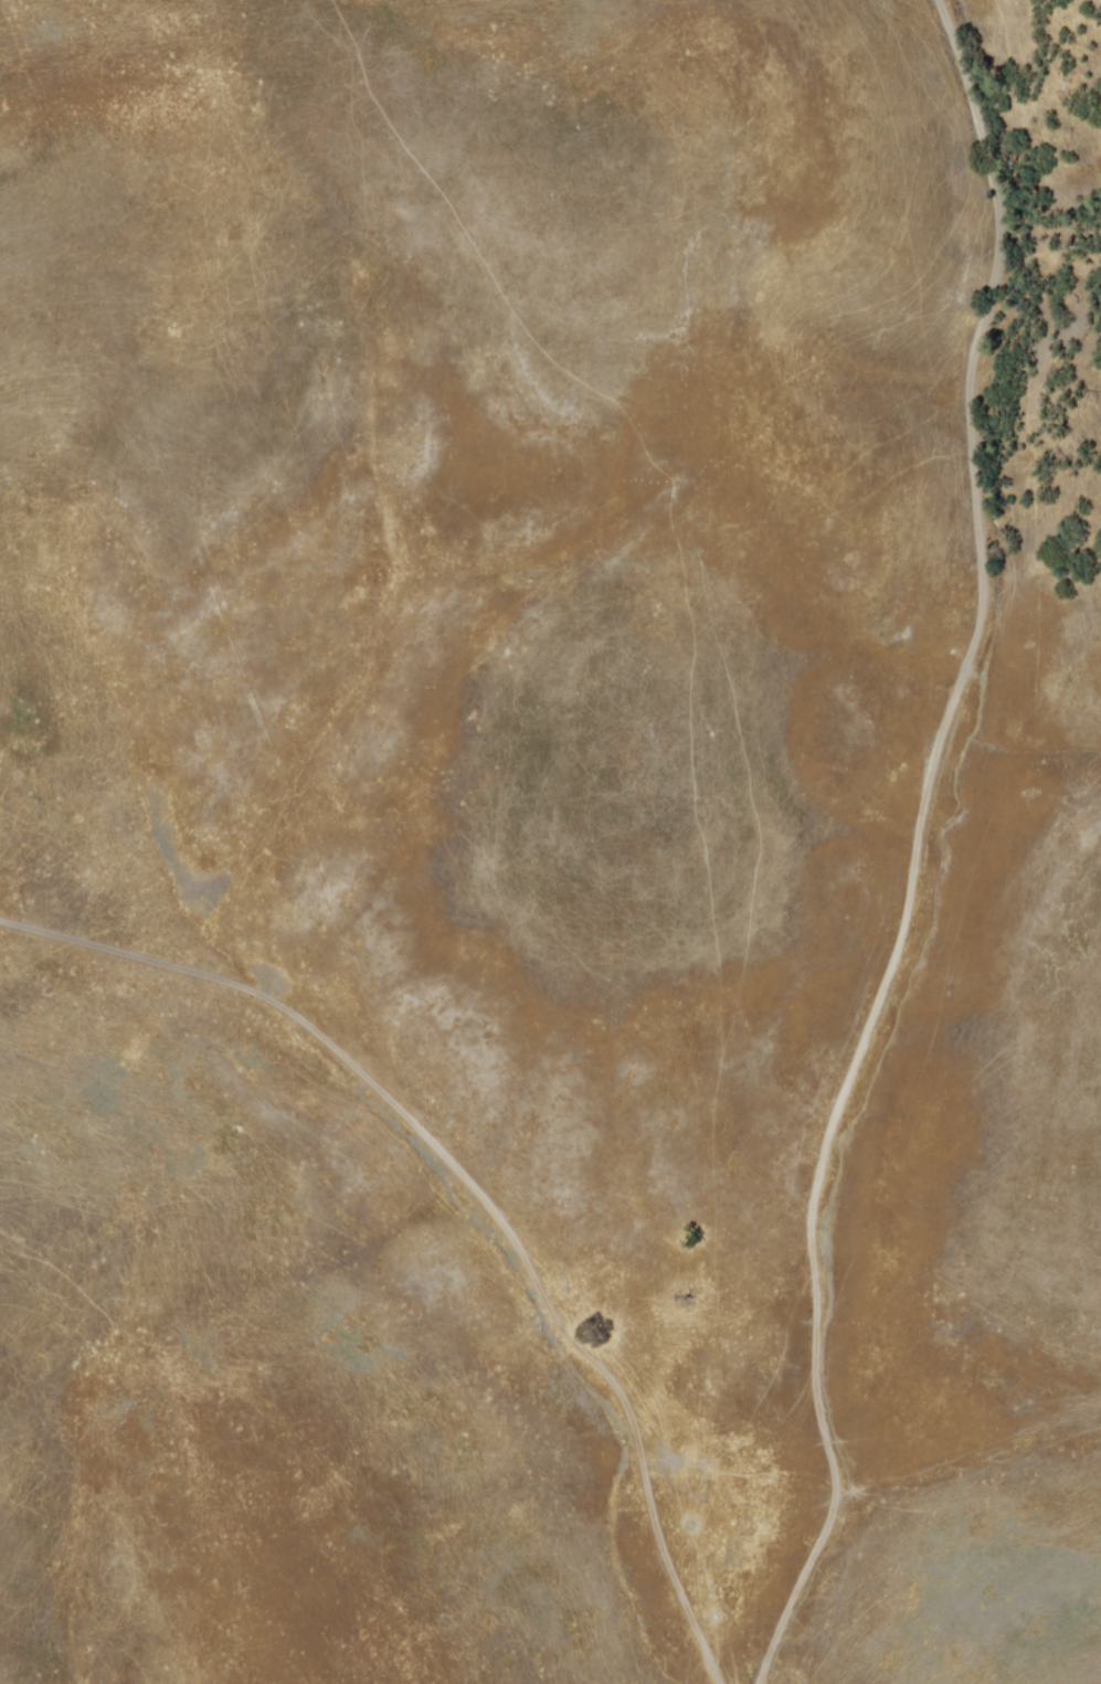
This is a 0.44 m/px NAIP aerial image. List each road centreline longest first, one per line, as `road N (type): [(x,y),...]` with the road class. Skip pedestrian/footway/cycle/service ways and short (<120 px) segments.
road 1 (track): [(785,1683),(797,1603),(844,1447),(844,1098),(994,570),(977,134),(944,0)]

